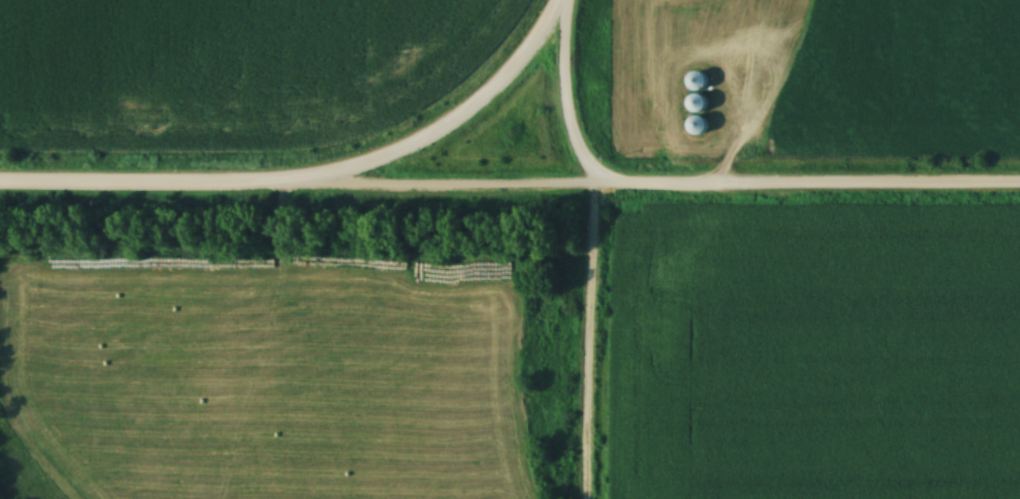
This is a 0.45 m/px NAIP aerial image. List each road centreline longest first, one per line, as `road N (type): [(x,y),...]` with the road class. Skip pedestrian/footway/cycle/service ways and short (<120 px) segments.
road 1 (residential): [(318,192),(1019,188)]
road 2 (residential): [(585,498),(592,190),(568,89),(570,0)]
road 3 (tertiary): [(563,0),(496,94),(411,151),(318,192)]
road 4 (tertiary): [(0,187),(318,192)]

